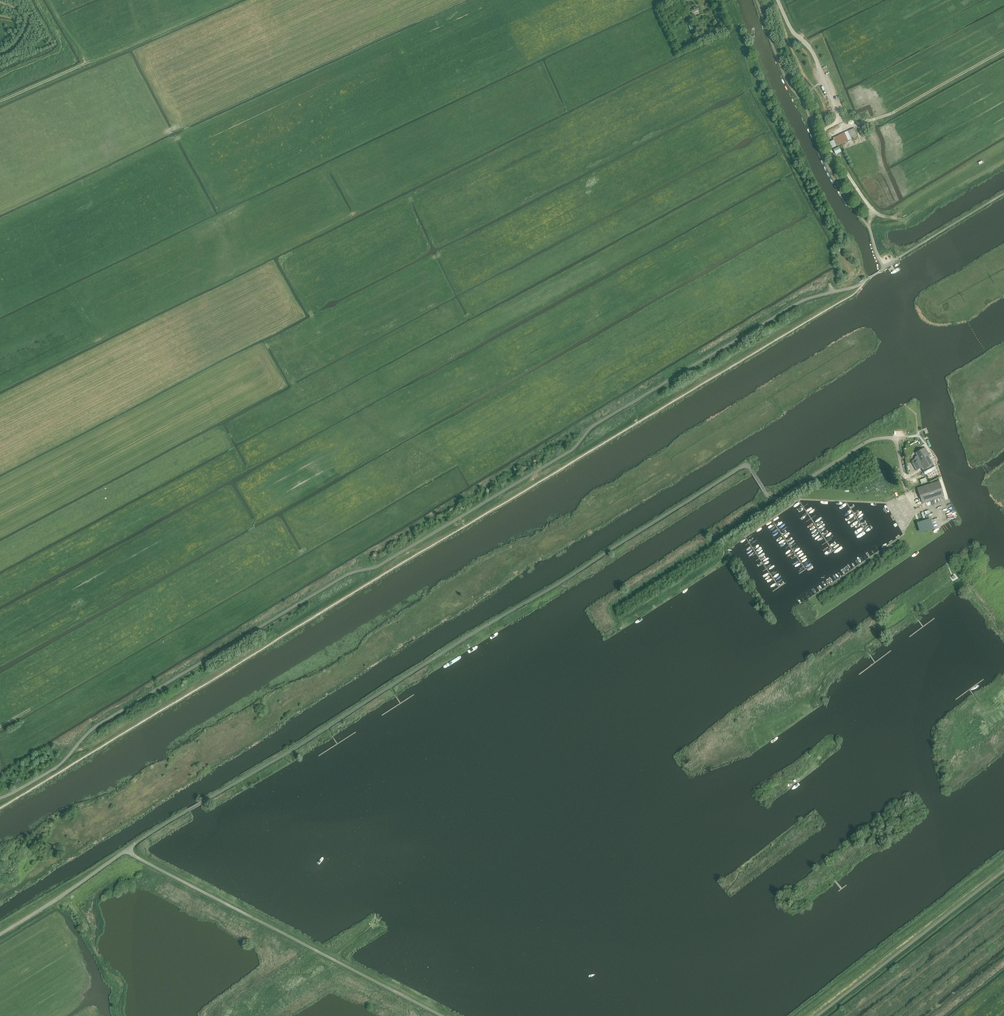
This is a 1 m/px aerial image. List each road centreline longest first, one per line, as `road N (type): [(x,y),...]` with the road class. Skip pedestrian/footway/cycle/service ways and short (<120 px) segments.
road 1 (track): [(844,129),(905,108),(1003,52)]

